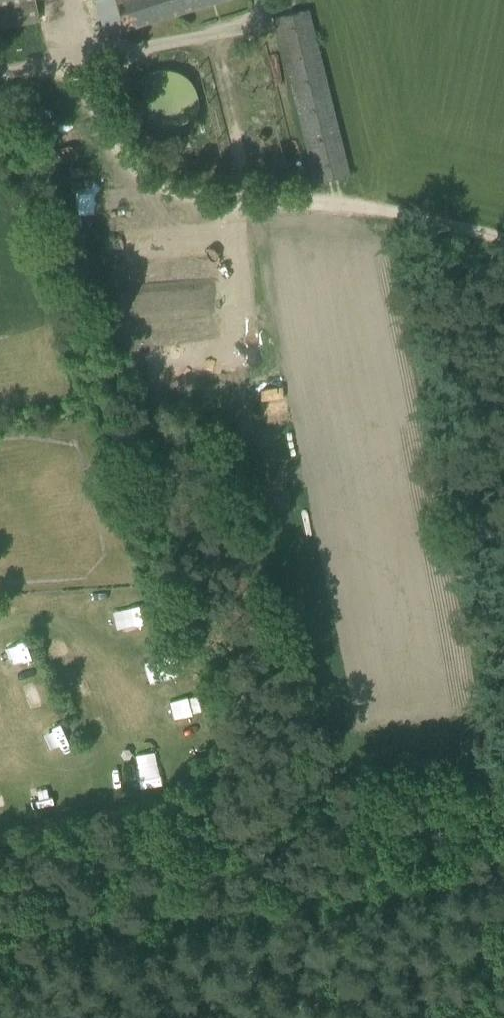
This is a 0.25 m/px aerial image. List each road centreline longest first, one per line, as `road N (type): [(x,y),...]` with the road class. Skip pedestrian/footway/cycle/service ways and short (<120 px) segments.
road 1 (track): [(503,878),(0,961)]
road 2 (track): [(503,238),(358,202),(206,199),(155,188),(130,163),(70,62)]
road 3 (track): [(70,62),(244,30)]

